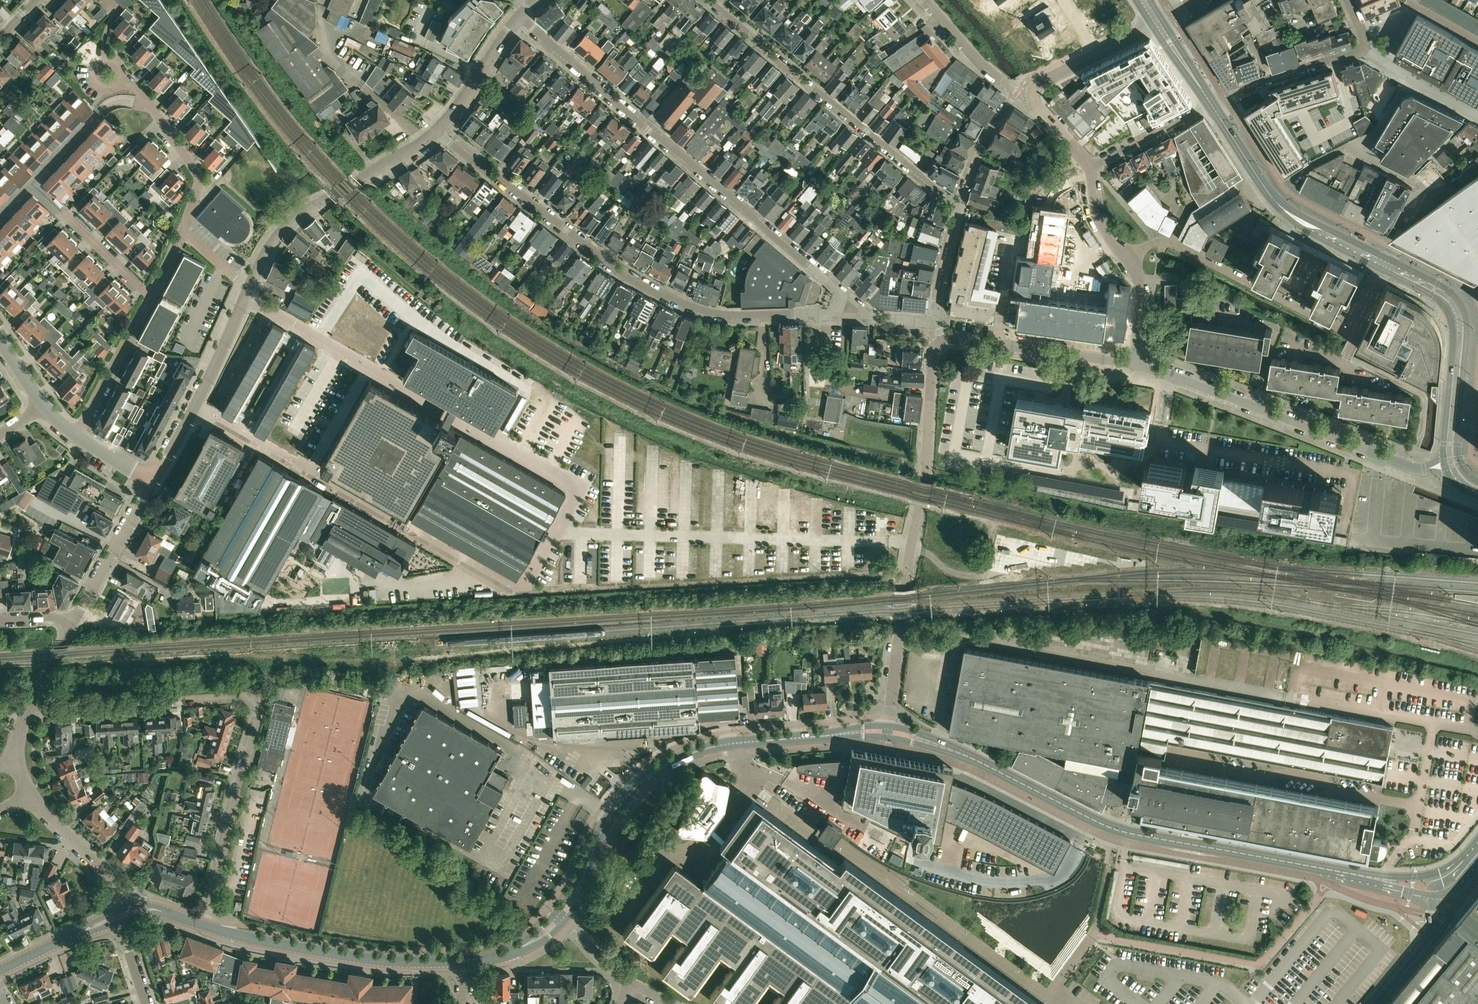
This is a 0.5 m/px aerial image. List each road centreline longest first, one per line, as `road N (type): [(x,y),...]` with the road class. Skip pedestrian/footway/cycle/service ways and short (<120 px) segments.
road 1 (residential): [(846,306),(726,316),(673,300),(629,279),(438,133)]
road 2 (residential): [(32,703),(257,700),(207,926)]
road 3 (secondary): [(1317,866),(1115,829),(960,753),(888,732)]
road 4 (residential): [(520,17),(846,306)]
road 5 (secondary): [(1477,482),(1464,471),(1457,450),(1468,326),(1460,299),(1300,213),(1260,179)]
road 6 (secondary): [(888,732),(719,745),(658,769),(610,816),(561,918)]
road 7 (unclassified): [(888,732),(933,353),(945,340)]
road 8 (secondary): [(1260,179),(1285,219),(1447,306),(1454,328),(1446,465)]
road 9 (unclassified): [(1446,465),(1403,466),(1135,362)]
road 10 (residential): [(710,0),(960,207)]
road 11 (secondary): [(468,961),(383,961),(214,928)]
road 12 (unclassified): [(249,288),(276,238),(303,210),(438,133)]
road 13 (unclassified): [(1288,177),(1376,133),(1408,77),(1364,48)]
road 14 (unclassified): [(153,480),(249,288)]
road 15 (residential): [(1135,362),(1140,279),(1101,225),(1090,165)]
road 16 (unclassified): [(1135,362),(945,340)]
road 17 (residential): [(183,231),(199,177),(142,91),(124,78)]
road 18 (unclassified): [(72,624),(153,480)]
road 19 (unclassified): [(1364,48),(1212,103)]
road 20 (residential): [(76,434),(150,297)]
road 21 (unclassified): [(122,916),(102,871),(31,793)]
road 22 (unclassified): [(438,133),(520,17)]
road 23 (residential): [(1212,103),(1090,165)]
road 24 (secondary): [(0,971),(122,916)]
road 25 (residential): [(1019,90),(984,140),(960,207)]
road 26 (unclassified): [(928,0),(1019,90)]
road 27 (unclassified): [(1430,898),(1429,935),(1374,1003)]
road 28 (residential): [(150,297),(61,211)]
road 29 (residential): [(960,207),(938,323)]

